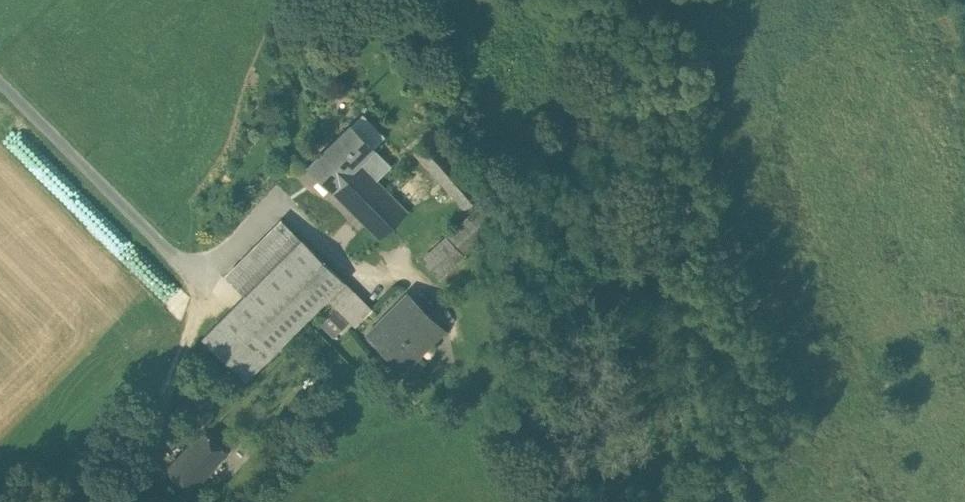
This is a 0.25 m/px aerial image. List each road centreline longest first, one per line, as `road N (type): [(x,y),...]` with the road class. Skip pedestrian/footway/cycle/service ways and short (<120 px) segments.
road 1 (track): [(107,501),(190,351),(200,279)]

